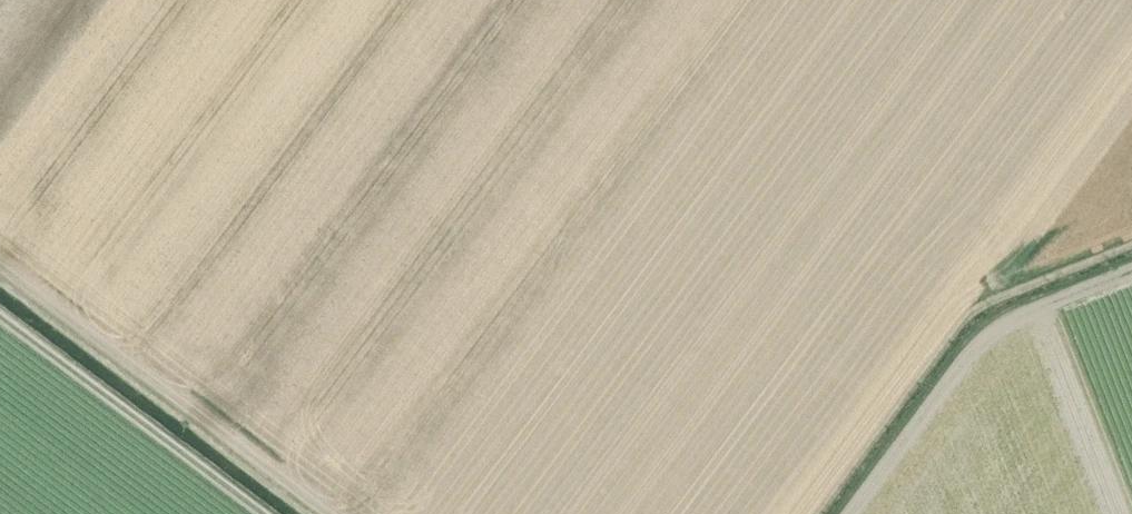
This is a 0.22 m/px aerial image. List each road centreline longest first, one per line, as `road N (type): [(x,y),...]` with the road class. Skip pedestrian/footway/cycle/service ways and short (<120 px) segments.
road 1 (track): [(328,513),(0,269)]
road 2 (track): [(1131,276),(992,331),(856,513)]

